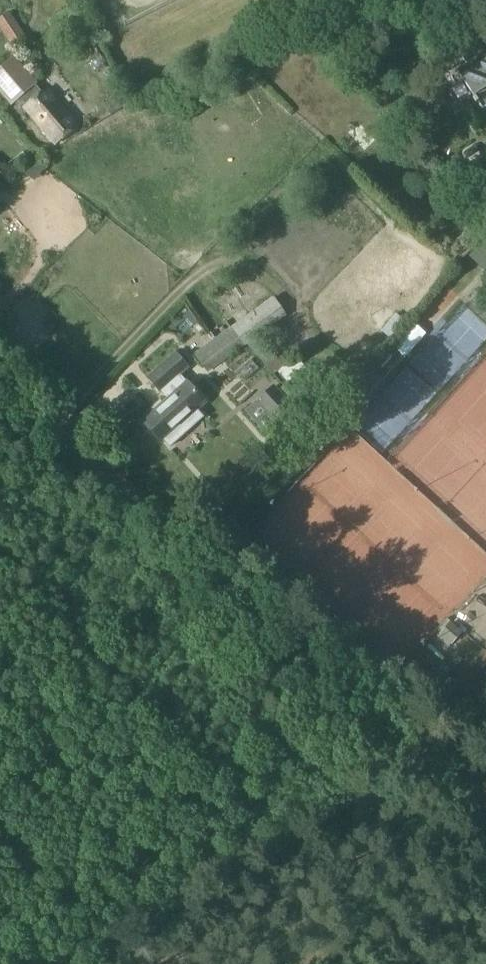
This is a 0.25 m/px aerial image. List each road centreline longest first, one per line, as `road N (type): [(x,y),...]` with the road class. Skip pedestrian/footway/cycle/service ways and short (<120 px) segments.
road 1 (unclassified): [(485,808),(0,381)]

